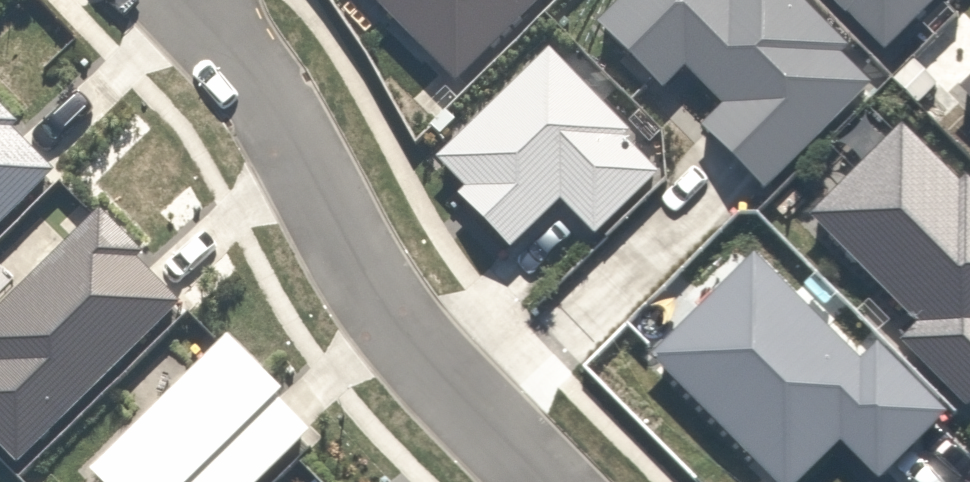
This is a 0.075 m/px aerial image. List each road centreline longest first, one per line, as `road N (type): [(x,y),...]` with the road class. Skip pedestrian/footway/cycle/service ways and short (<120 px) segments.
road 1 (residential): [(538,481),(390,322),(241,68),(178,0)]

